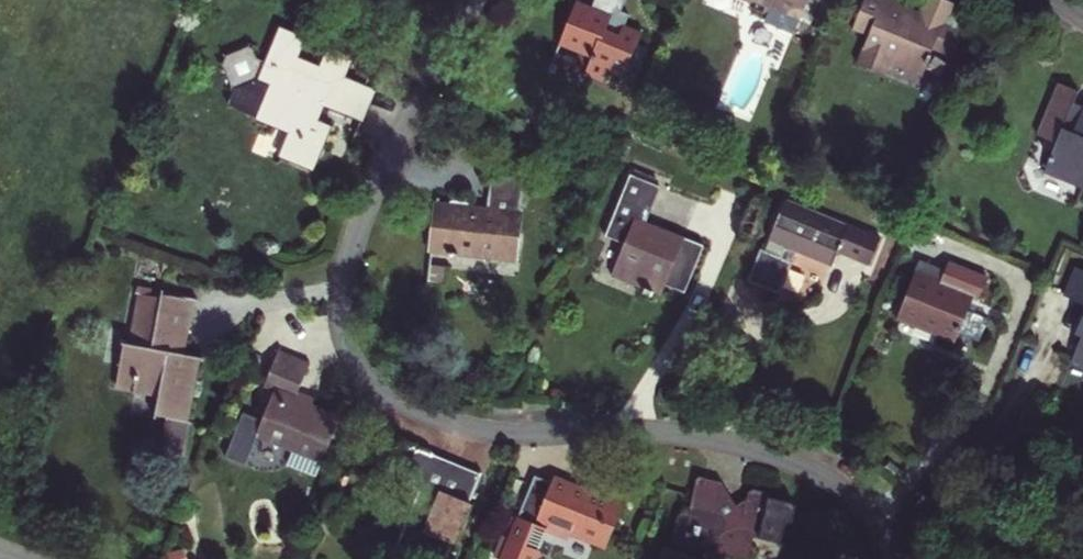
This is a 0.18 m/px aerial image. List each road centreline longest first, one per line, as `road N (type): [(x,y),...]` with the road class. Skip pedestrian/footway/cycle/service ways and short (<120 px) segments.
road 1 (residential): [(474,0),(426,74),(342,279),(341,335),(361,372),(394,401),(443,423),(517,434),(663,433),(760,451),(812,468),(874,519)]

